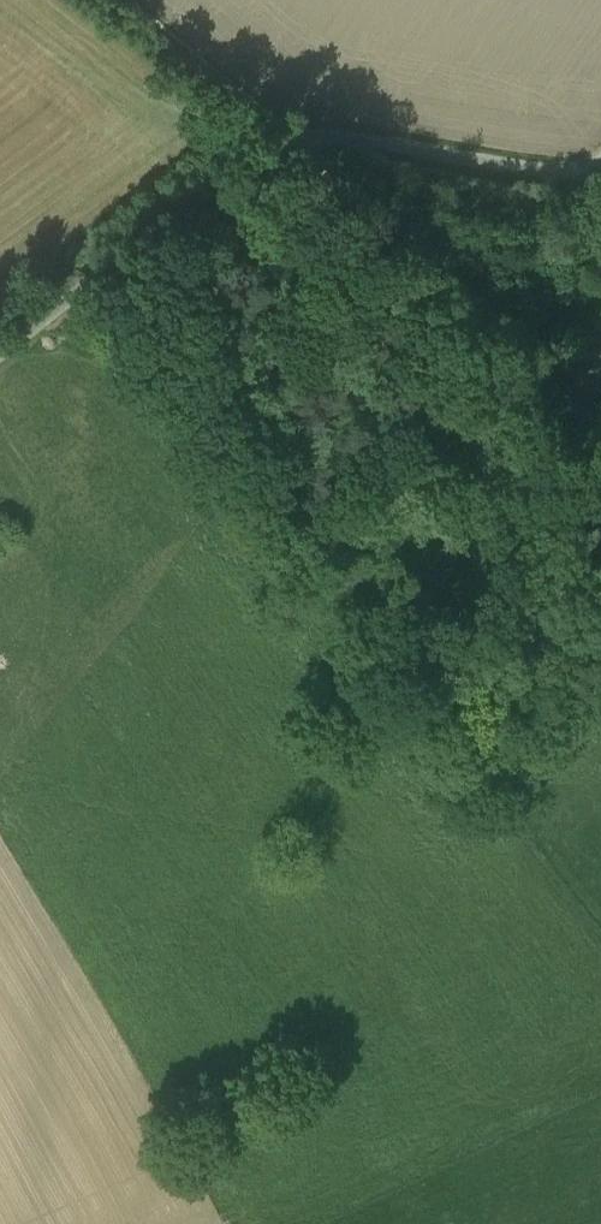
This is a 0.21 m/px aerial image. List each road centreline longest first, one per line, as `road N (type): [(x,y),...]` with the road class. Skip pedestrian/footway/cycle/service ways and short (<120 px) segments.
road 1 (unclassified): [(600,154),(585,176),(279,132),(0,359)]

